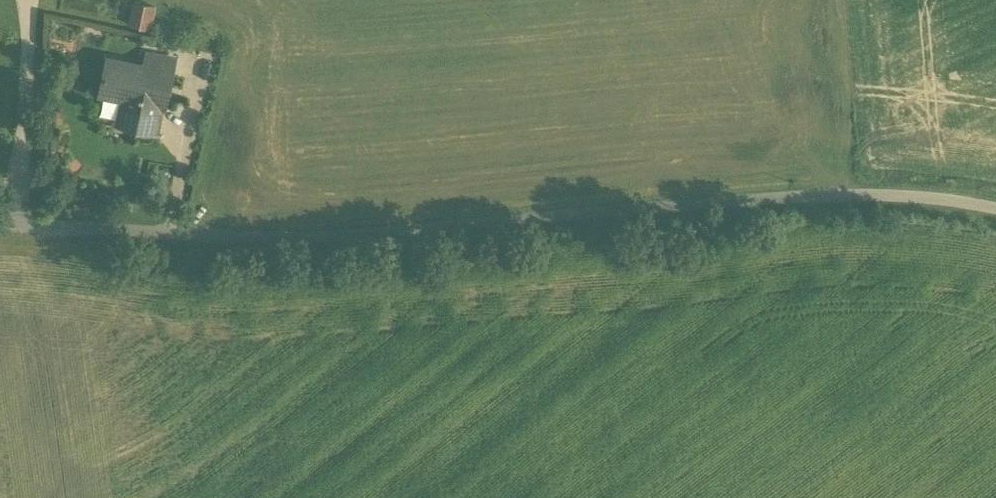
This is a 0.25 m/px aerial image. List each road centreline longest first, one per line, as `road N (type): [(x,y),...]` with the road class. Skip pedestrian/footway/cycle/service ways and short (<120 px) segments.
road 1 (unclassified): [(995,208),(920,196),(774,197),(290,236),(0,223)]

